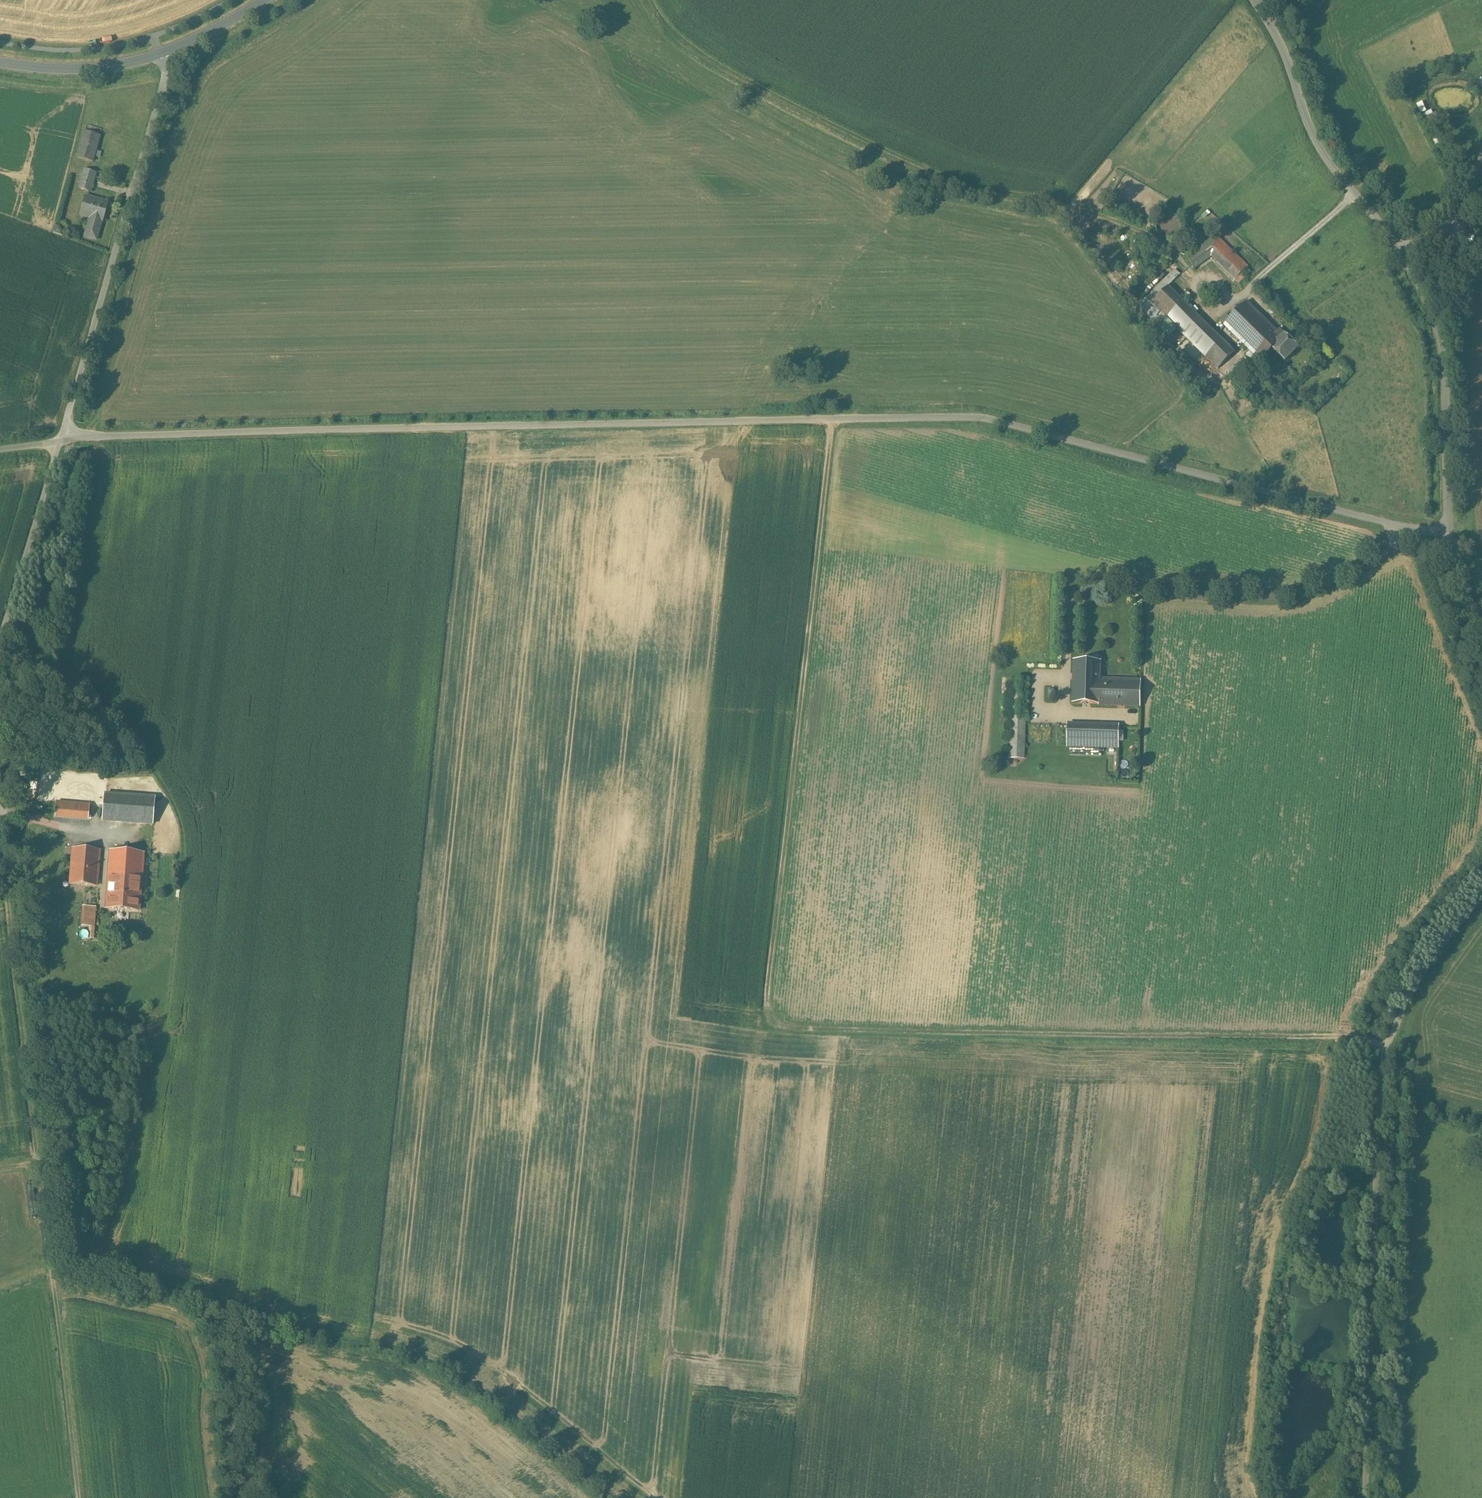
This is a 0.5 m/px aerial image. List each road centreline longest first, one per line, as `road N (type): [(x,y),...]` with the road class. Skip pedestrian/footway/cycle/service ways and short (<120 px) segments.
road 1 (unclassified): [(64,440),(123,431),(977,417),(1450,533)]
road 2 (track): [(1388,1046),(1343,1035),(768,1034),(762,1024),(830,419)]
road 3 (track): [(75,1497),(3,836)]
road 4 (unclassified): [(1365,1497),(1384,1057),(1410,995),(1481,895)]
road 5 (track): [(652,0),(692,50),(879,147),(965,181),(1131,226),(1179,255),(1197,277)]
road 6 (unclassified): [(1450,533),(1449,349),(1440,316),(1400,240),(1315,138),(1278,28),(1259,0)]
road 7 (unclassified): [(64,440),(175,48)]
road 8 (tertiary): [(0,64),(120,67),(175,48)]

